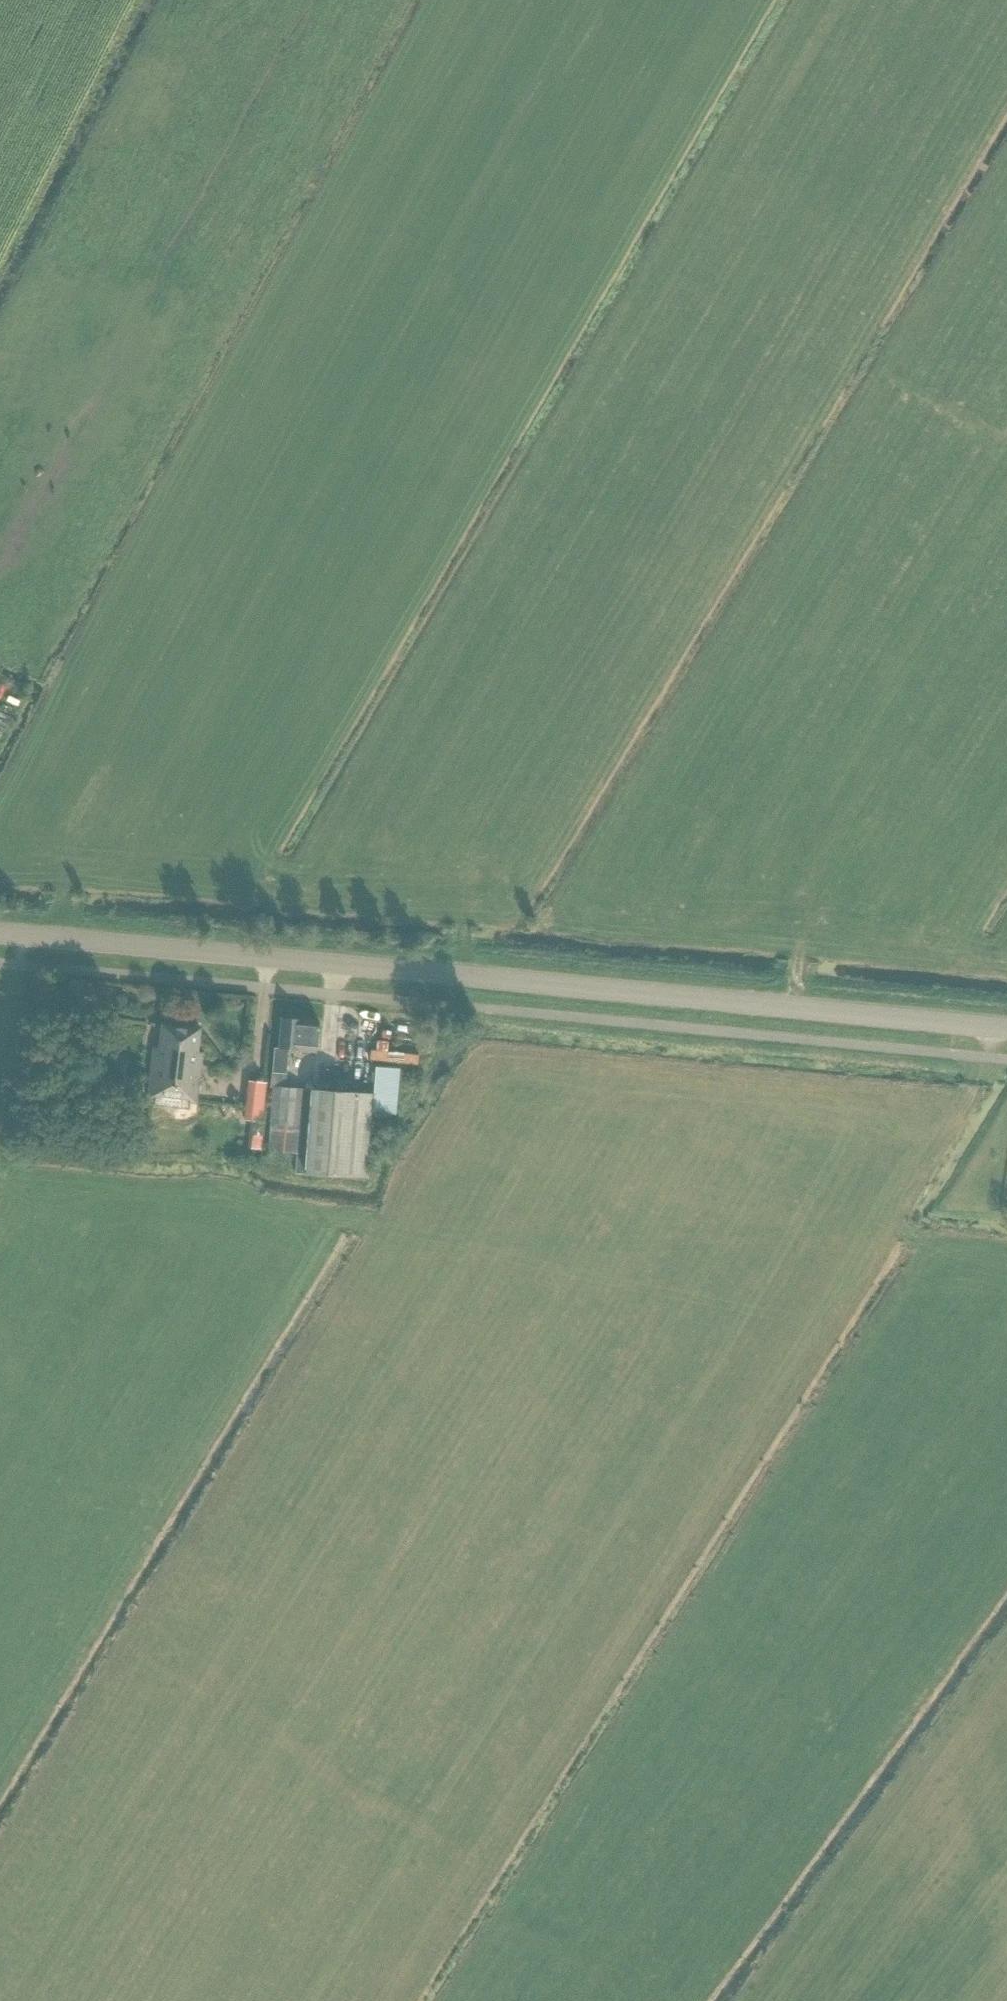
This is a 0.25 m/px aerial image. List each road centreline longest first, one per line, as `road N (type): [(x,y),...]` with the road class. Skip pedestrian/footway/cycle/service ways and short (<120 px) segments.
road 1 (secondary): [(1006,1028),(0,936)]

